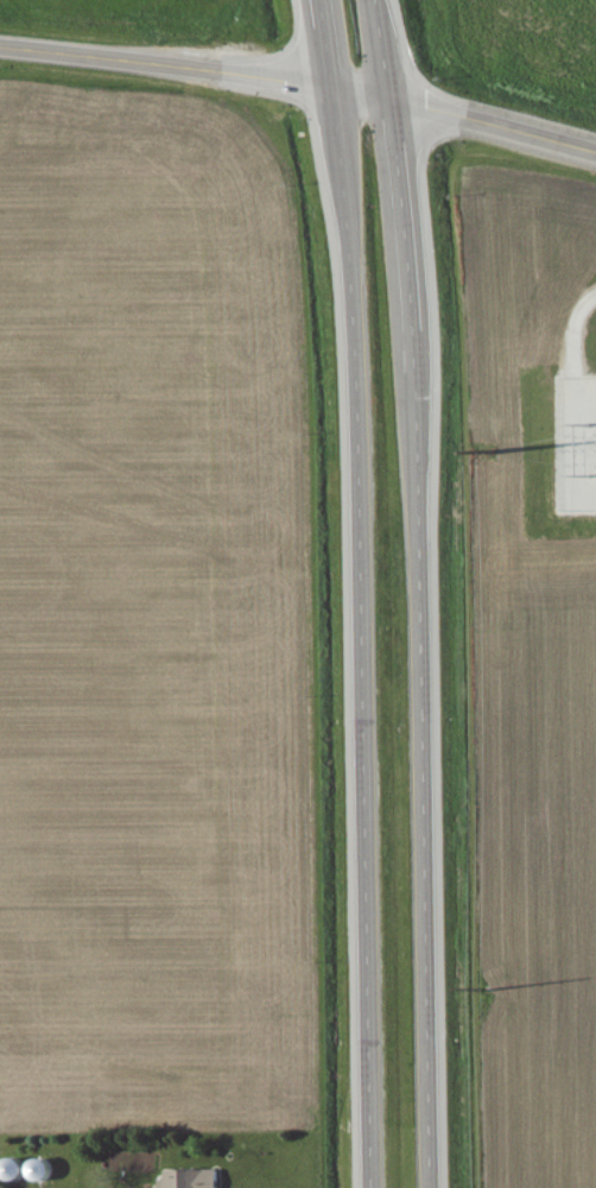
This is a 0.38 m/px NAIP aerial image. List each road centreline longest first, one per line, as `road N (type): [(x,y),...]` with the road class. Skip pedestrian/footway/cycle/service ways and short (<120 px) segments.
road 1 (trunk): [(432,1187),(420,535),(398,100),(381,0)]
road 2 (trunk): [(322,0),(336,93),(359,536),(370,1187)]
road 3 (secondary): [(595,156),(398,100),(0,42)]

